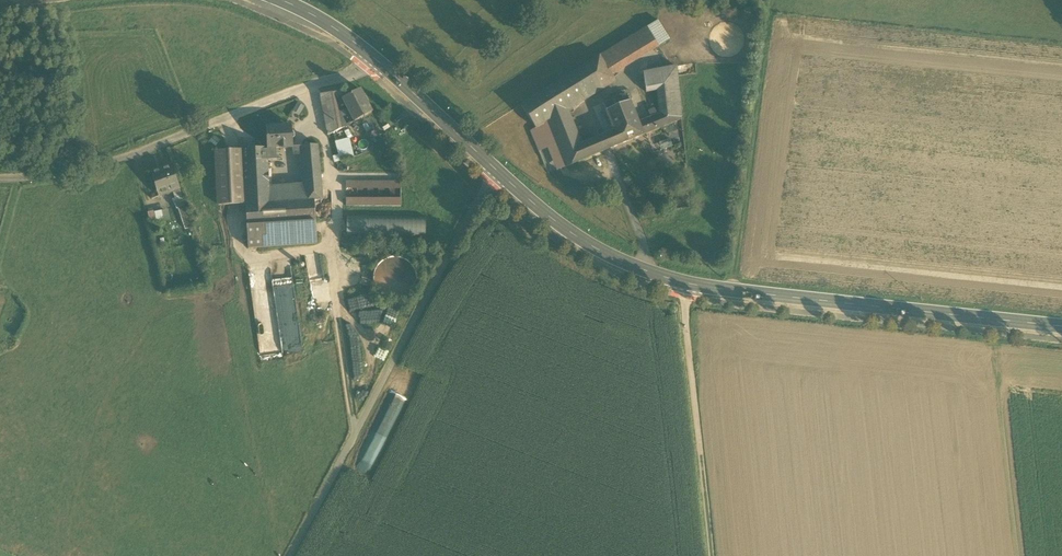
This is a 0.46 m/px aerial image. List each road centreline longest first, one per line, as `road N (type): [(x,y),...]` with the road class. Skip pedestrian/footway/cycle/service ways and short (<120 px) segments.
road 1 (tertiary): [(1061,327),(686,284),(650,271),(569,231),(370,55)]
road 2 (unclassified): [(488,181),(291,555)]
road 3 (residential): [(0,178),(132,156),(345,76),(370,55)]
road 4 (track): [(686,284),(711,555)]
road 5 (track): [(355,434),(334,291)]

